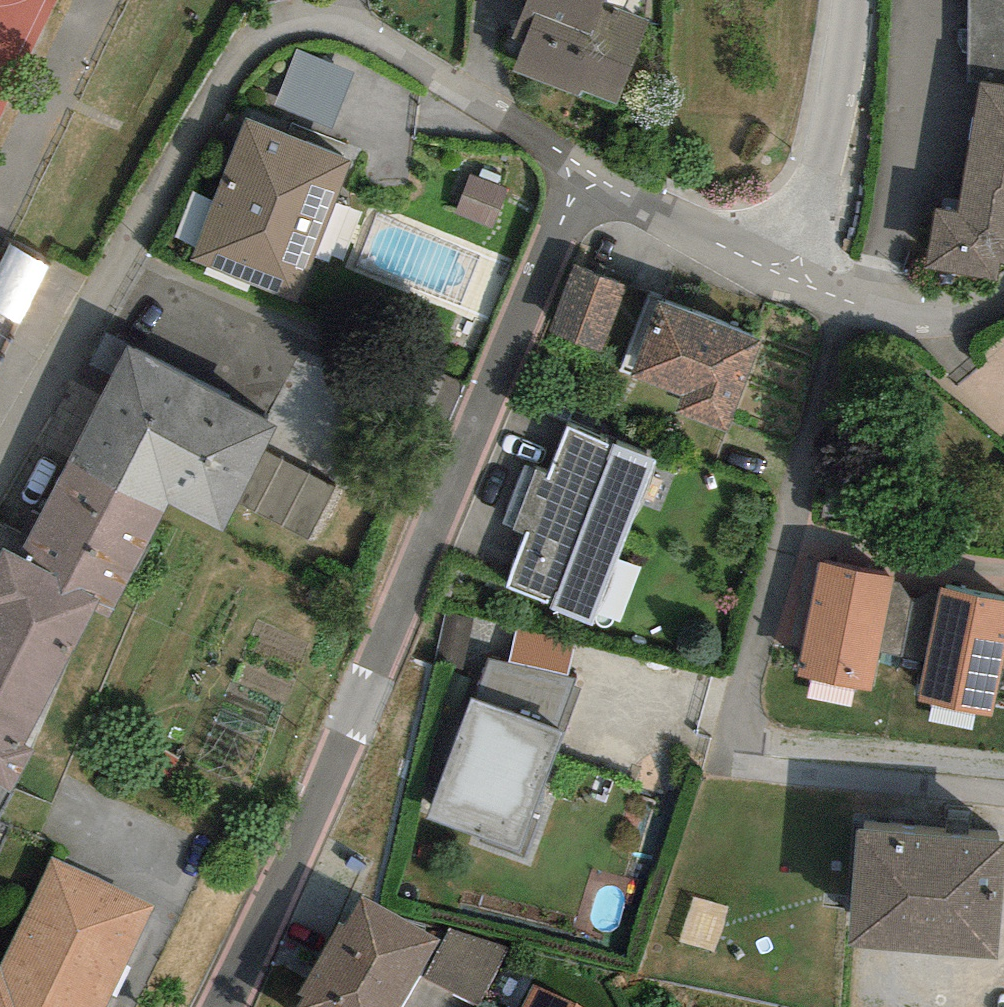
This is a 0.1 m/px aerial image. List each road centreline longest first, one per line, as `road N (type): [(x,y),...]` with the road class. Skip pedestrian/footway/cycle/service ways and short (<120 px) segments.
road 1 (residential): [(228,1006),(582,176)]
road 2 (residential): [(0,471),(68,339),(255,33),(289,13),(322,8),(453,79),(582,176)]
road 3 (residential): [(857,289),(743,712),(751,733),(773,745),(1003,765)]
road 4 (residential): [(801,270),(852,0)]
road 5 (residential): [(582,176),(801,270)]
road 6 (residential): [(857,289),(927,311),(1003,307)]

